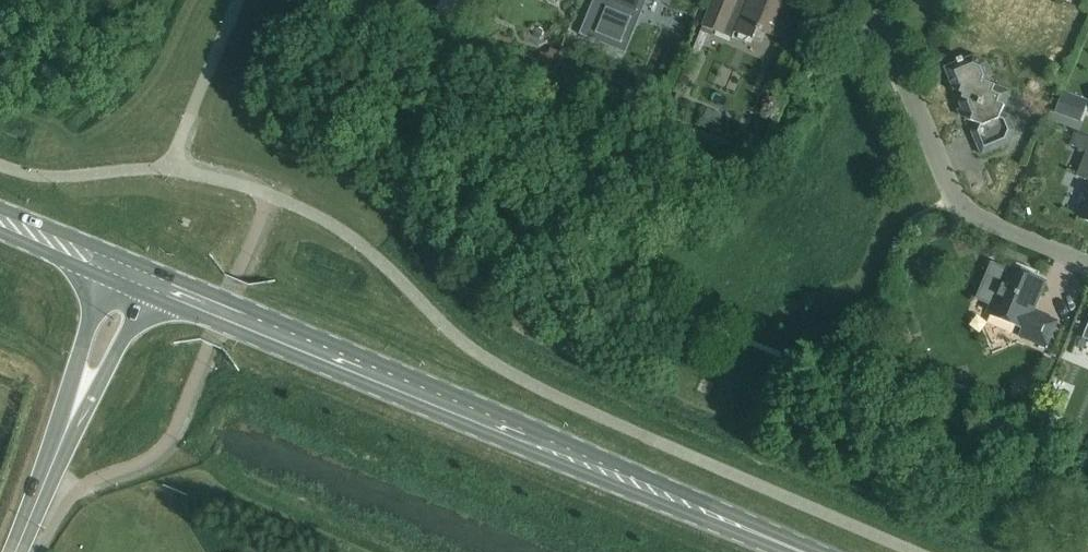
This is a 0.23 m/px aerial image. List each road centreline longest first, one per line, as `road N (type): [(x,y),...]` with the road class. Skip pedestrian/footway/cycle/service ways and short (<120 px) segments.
road 1 (primary): [(803,551),(150,282)]
road 2 (residential): [(1087,262),(962,207),(855,0)]
road 3 (unclassified): [(15,551),(76,407)]
road 4 (unclassified): [(112,266),(81,356),(76,407)]
road 5 (unclassified): [(76,407),(150,282)]
road 6 (primary): [(112,266),(0,219)]

